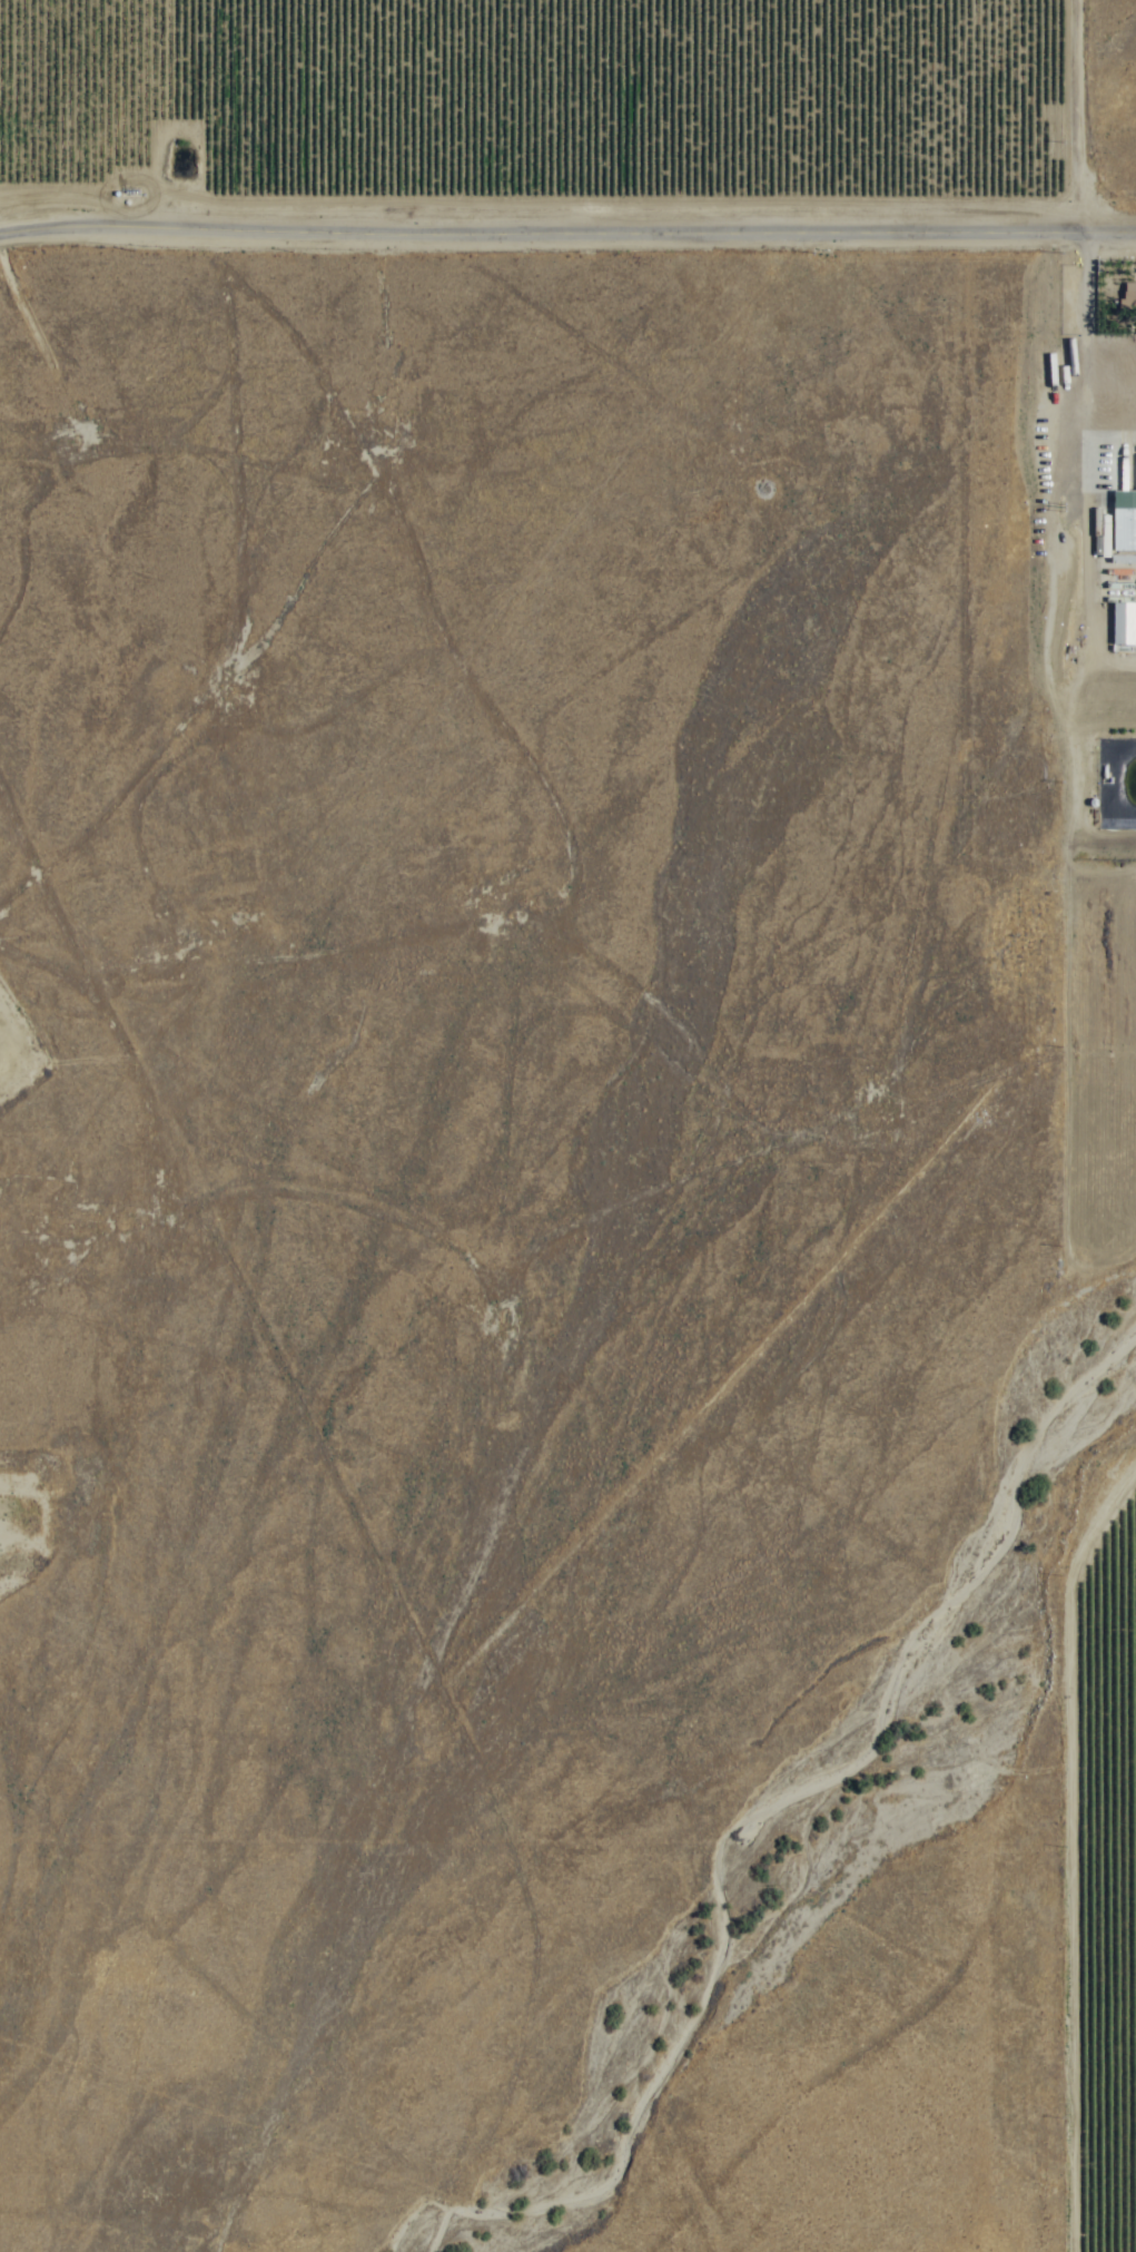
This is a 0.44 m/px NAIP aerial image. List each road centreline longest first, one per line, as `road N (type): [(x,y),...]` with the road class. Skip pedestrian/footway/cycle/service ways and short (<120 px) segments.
road 1 (tertiary): [(0,238),(91,227),(1135,234)]
road 2 (residential): [(1031,2251),(1031,1561),(1135,1420)]

